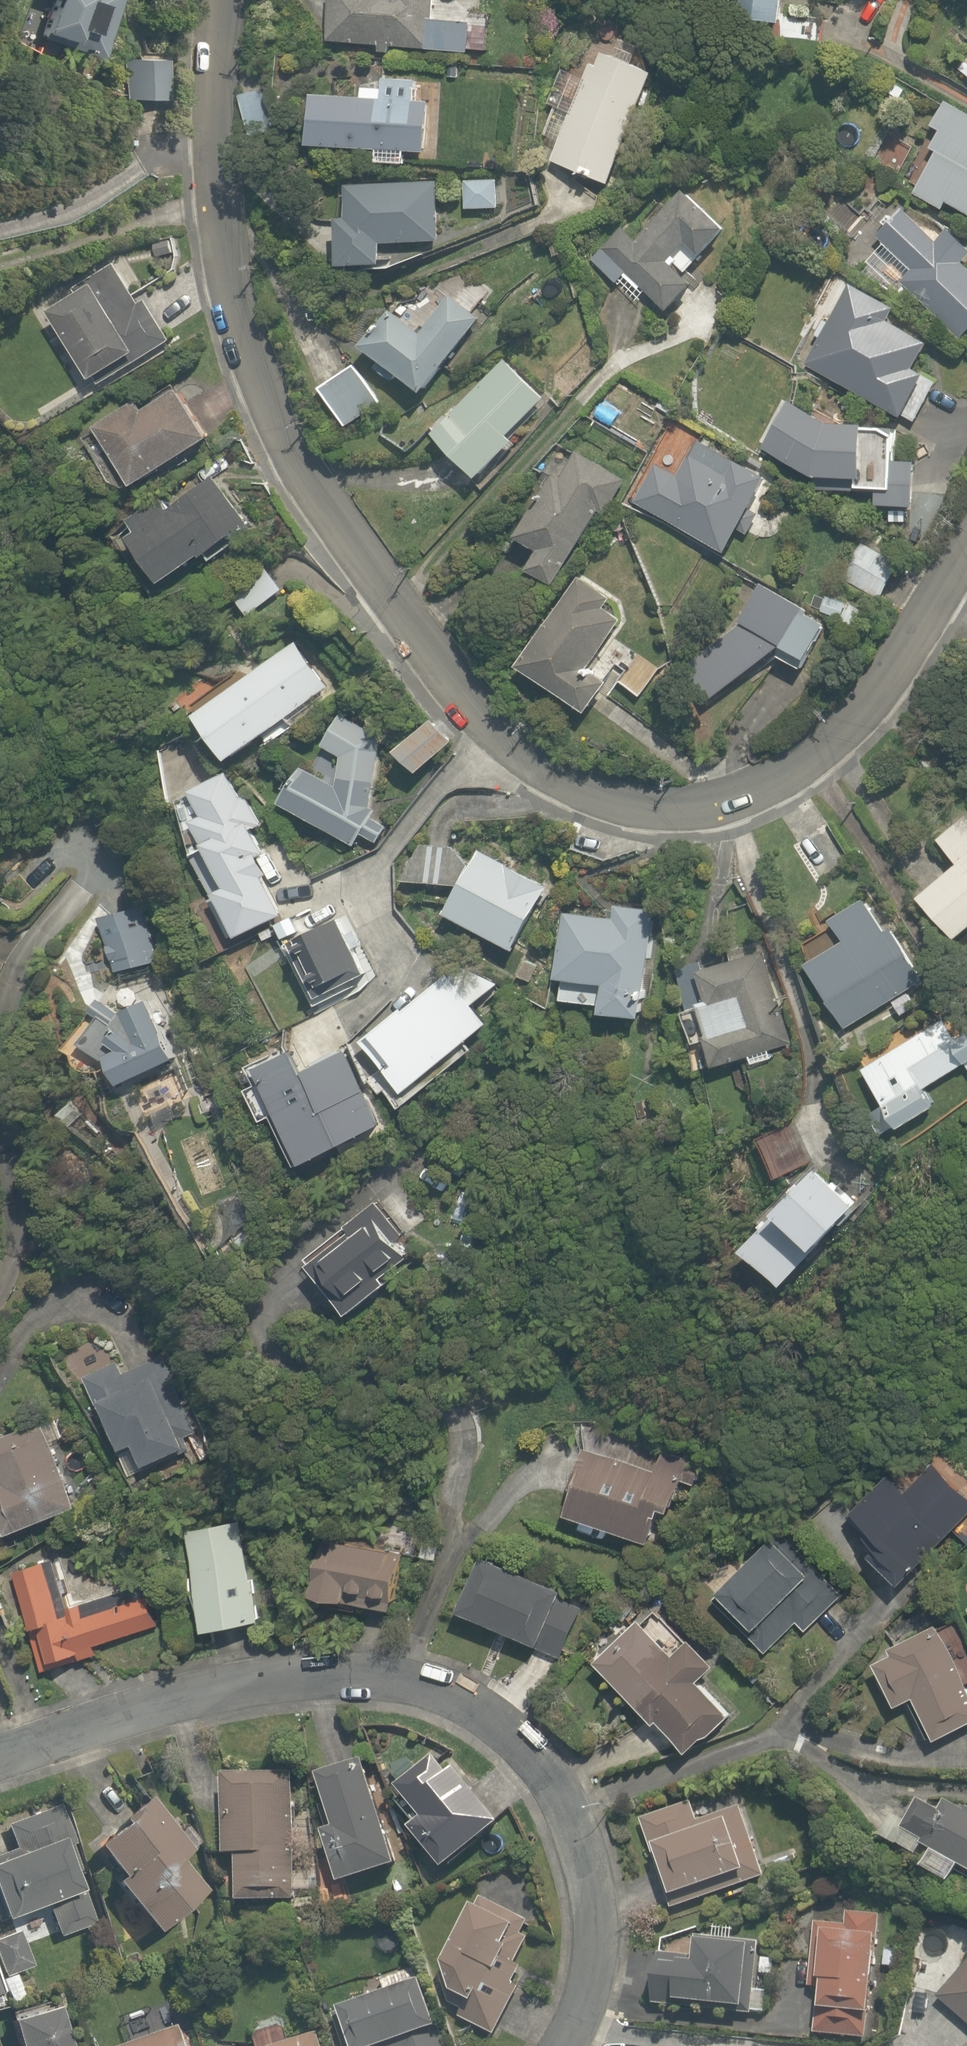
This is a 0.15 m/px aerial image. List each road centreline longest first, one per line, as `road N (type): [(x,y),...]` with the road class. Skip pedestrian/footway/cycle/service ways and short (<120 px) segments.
road 1 (residential): [(966,548),(892,673),(851,723),(802,769),(749,799),(720,809),(650,811),(568,787),(527,762),(461,689),(296,469),(265,396),(224,259),(218,110),(225,0)]
road 2 (residential): [(0,1754),(244,1680),(328,1671),(450,1692),(517,1736),(549,1778),(571,1827),(586,1887),(589,1966),(566,2045)]

